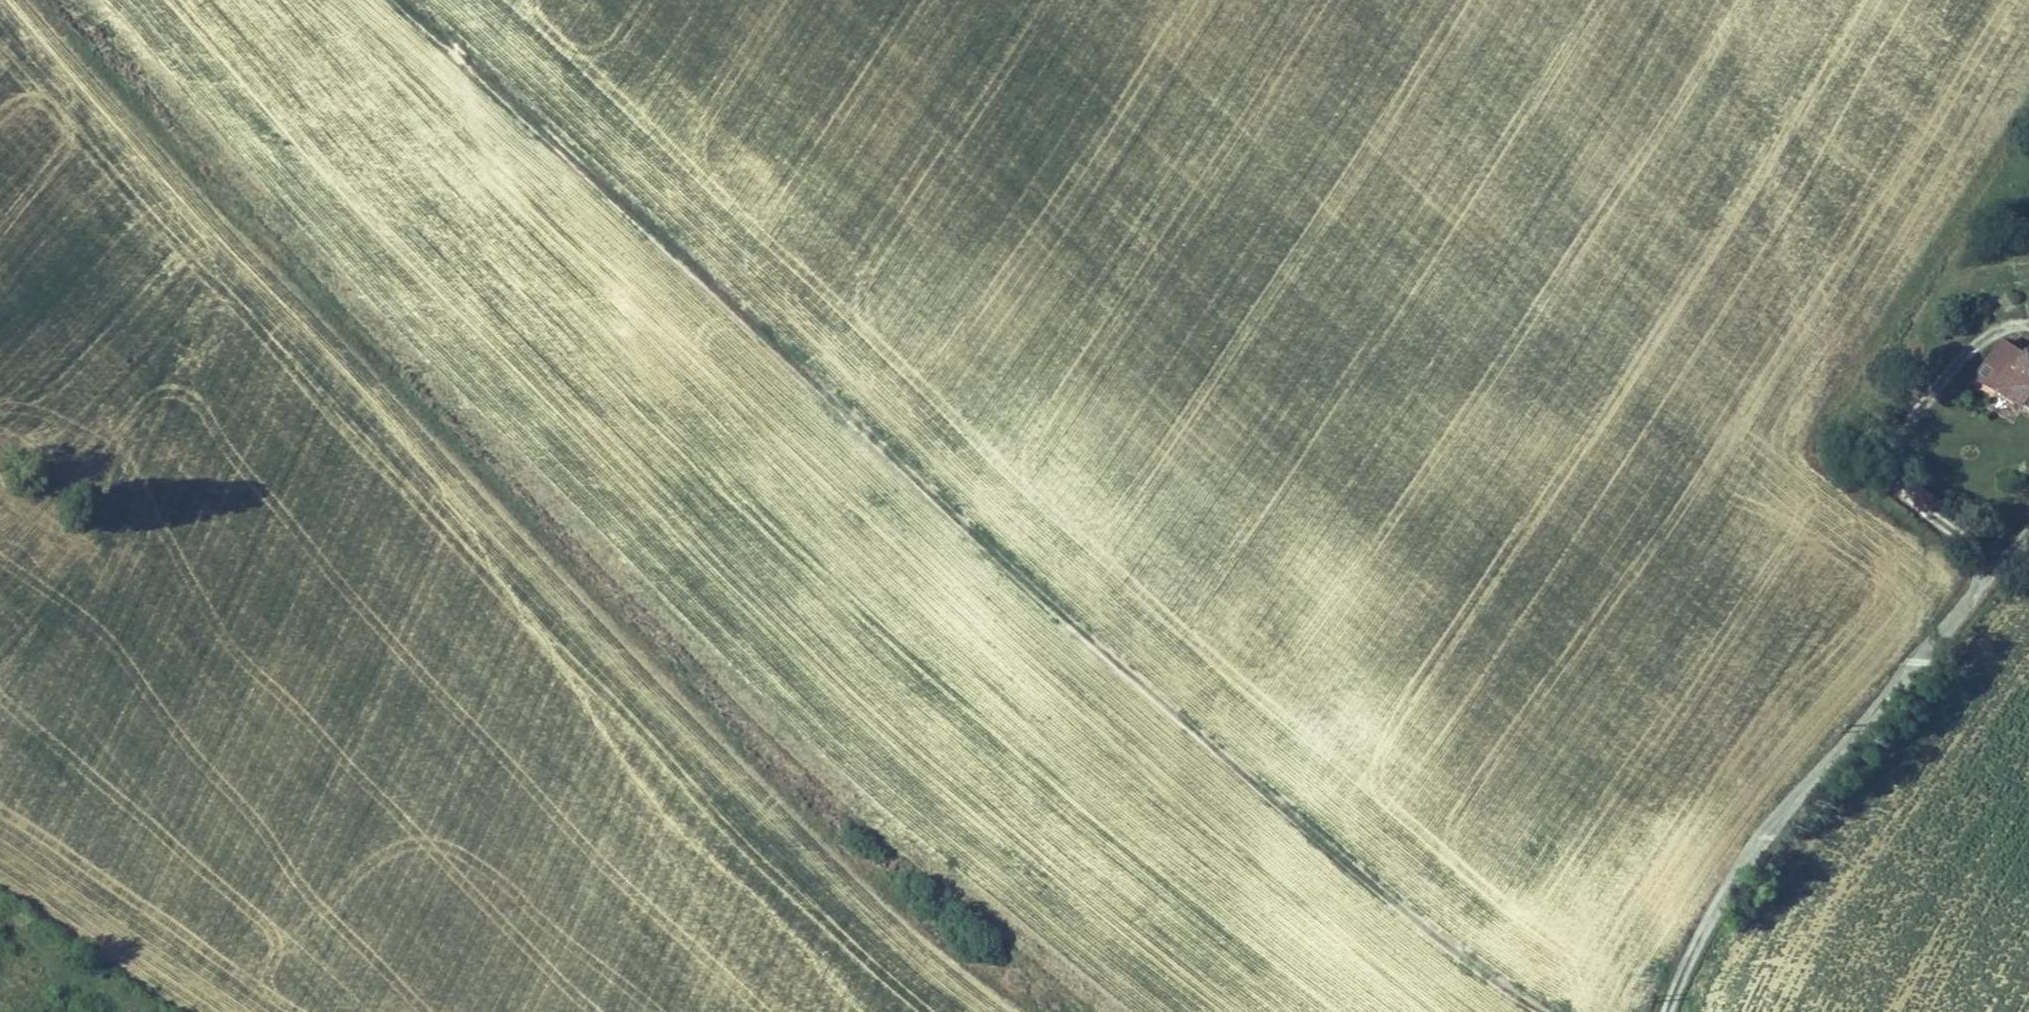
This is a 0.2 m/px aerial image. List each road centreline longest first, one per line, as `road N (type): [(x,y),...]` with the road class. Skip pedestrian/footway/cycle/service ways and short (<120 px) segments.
road 1 (track): [(1542,1011),(1486,974),(940,506),(410,0)]
road 2 (unclassified): [(1667,1011),(1703,930),(1769,824),(1981,585)]

